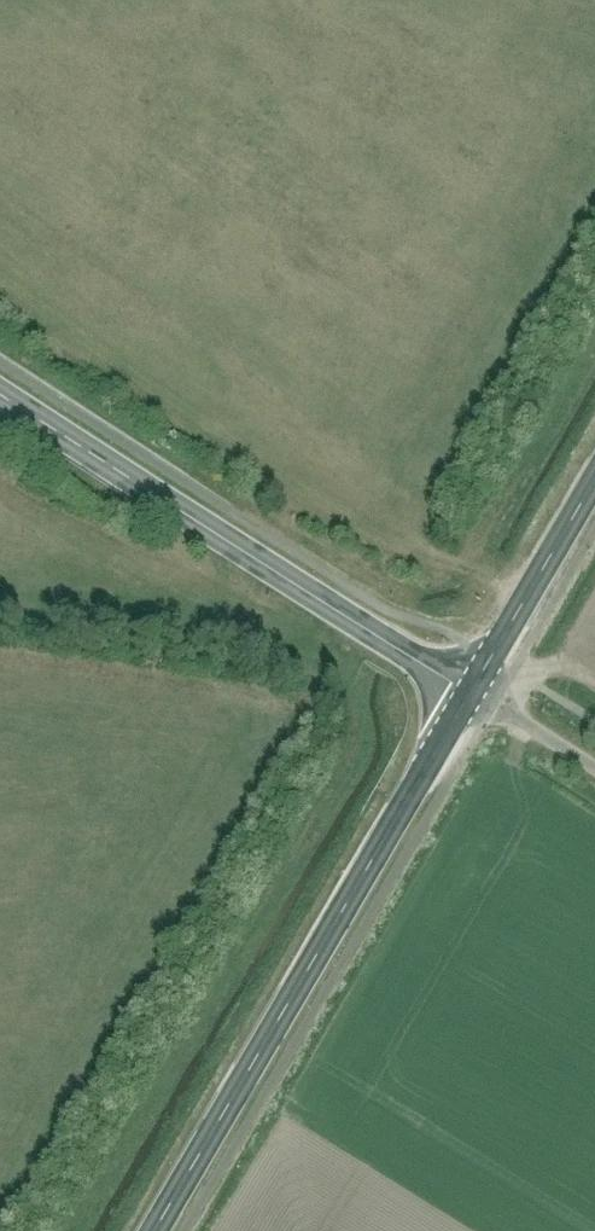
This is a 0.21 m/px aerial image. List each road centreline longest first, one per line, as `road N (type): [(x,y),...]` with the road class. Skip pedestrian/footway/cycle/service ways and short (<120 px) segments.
road 1 (tertiary): [(152,1230),(464,693)]
road 2 (tertiary): [(0,400),(464,693)]
road 3 (tertiary): [(464,693),(594,473)]
road 4 (track): [(594,774),(464,693)]

